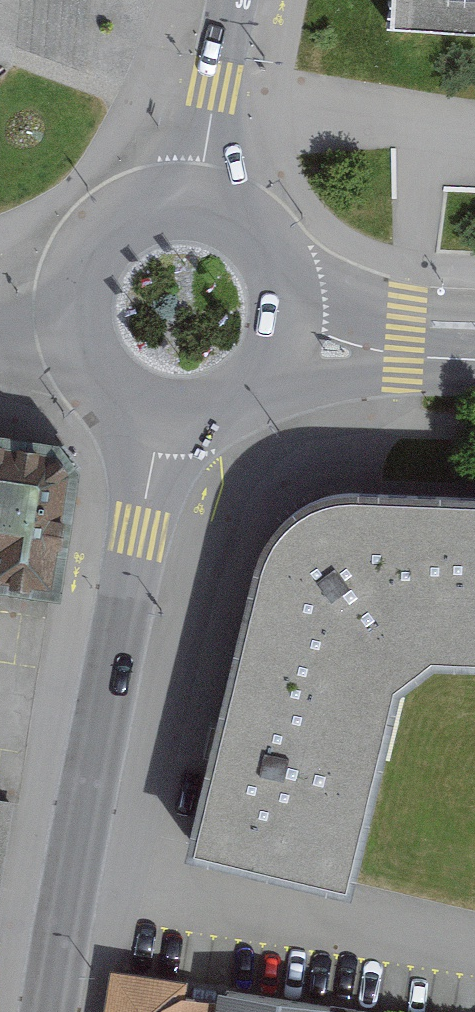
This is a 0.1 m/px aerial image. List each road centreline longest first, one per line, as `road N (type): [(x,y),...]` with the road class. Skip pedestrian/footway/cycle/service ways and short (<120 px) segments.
road 1 (tertiary): [(160,412),(47,1011)]
road 2 (tertiary): [(232,0),(194,202)]
road 3 (residential): [(284,340),(474,355)]
road 4 (tertiary): [(194,202),(141,209),(118,223),(84,264),(75,316)]
road 5 (tertiary): [(284,340),(287,287),(263,239),(243,221),(194,202)]
road 6 (tertiary): [(160,412),(212,410),(236,400),(273,363),(284,340)]
road 7 (tertiary): [(75,316),(102,379),(160,412)]

